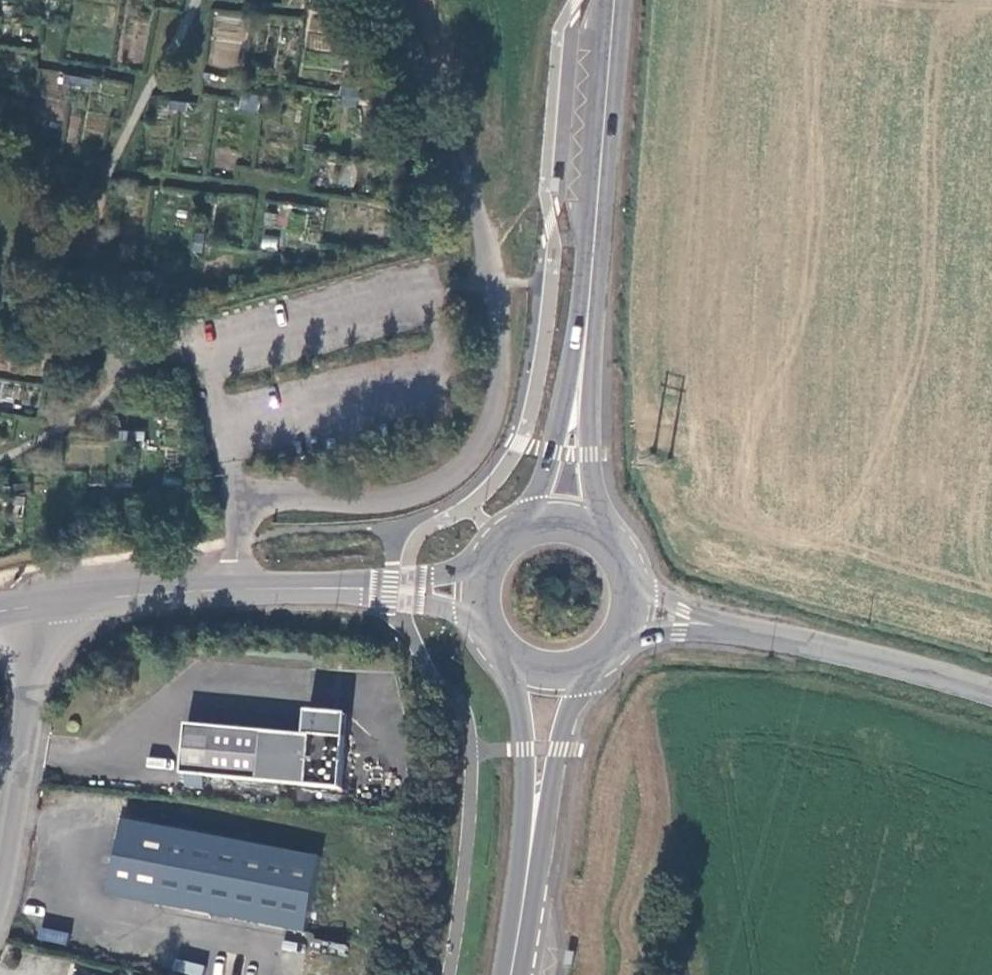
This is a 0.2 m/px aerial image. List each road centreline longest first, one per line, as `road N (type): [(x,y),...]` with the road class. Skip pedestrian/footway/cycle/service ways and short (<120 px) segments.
road 1 (secondary): [(502,657),(519,705),(524,778),(501,974)]
road 2 (secondary): [(524,974),(559,748),(595,668)]
road 3 (secondary): [(582,297),(606,0)]
road 4 (unclassified): [(53,604),(333,590)]
road 5 (unclassified): [(53,604),(0,870)]
road 6 (secondary): [(582,297),(553,451),(521,523)]
road 7 (secondary): [(601,528),(582,297)]
road 8 (tertiary): [(991,691),(794,639)]
road 9 (tertiary): [(623,643),(680,630),(794,639)]
road 10 (tertiary): [(794,639),(685,607),(637,581)]
road 11 (unclassified): [(484,558),(333,590)]
road 12 (unclassified): [(333,590),(478,620)]

